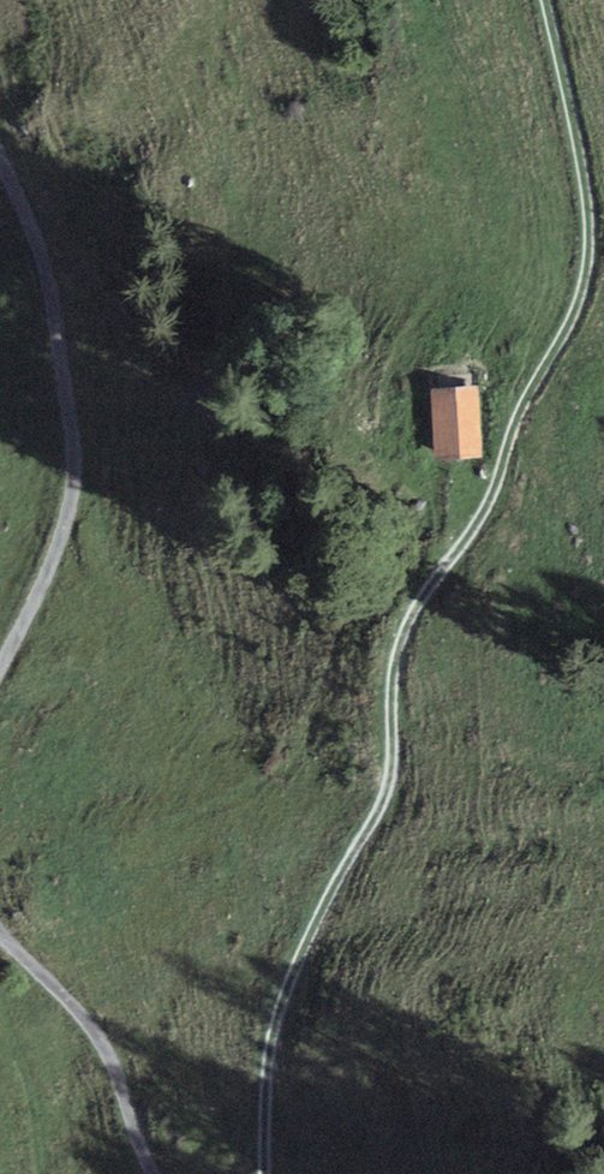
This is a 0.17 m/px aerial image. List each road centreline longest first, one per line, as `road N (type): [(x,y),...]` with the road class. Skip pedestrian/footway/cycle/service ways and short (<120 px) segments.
road 1 (track): [(264,1173),(279,1021),(322,913),(394,785),(401,650),(498,494),(524,402),(562,348),(589,289),(591,195),(548,0)]
road 2 (unclassified): [(0,157),(46,275),(73,454),(60,539),(0,669)]
road 3 (unclassified): [(0,936),(101,1044),(153,1173)]

